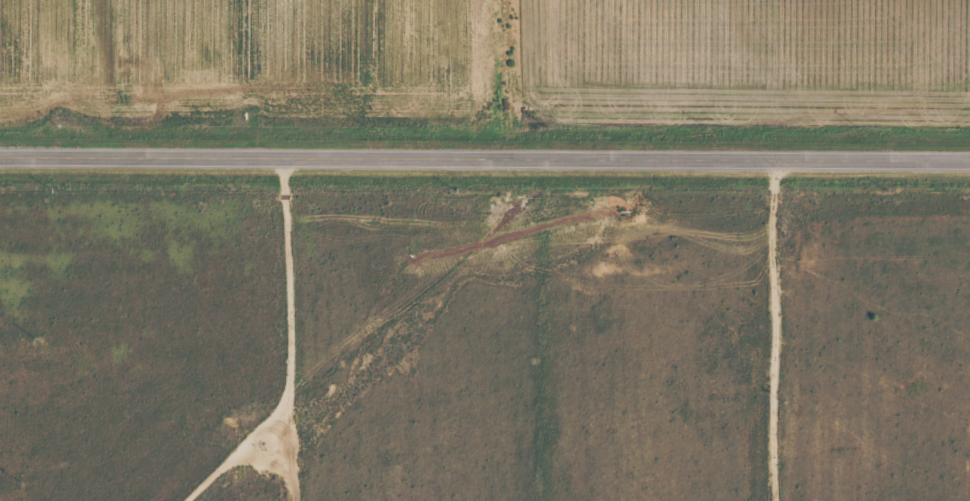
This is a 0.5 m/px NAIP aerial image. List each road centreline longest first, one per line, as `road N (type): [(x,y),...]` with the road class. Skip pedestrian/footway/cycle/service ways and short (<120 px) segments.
road 1 (secondary): [(969,163),(0,160)]
road 2 (residential): [(289,158),(288,500)]
road 3 (residential): [(773,500),(775,162)]

